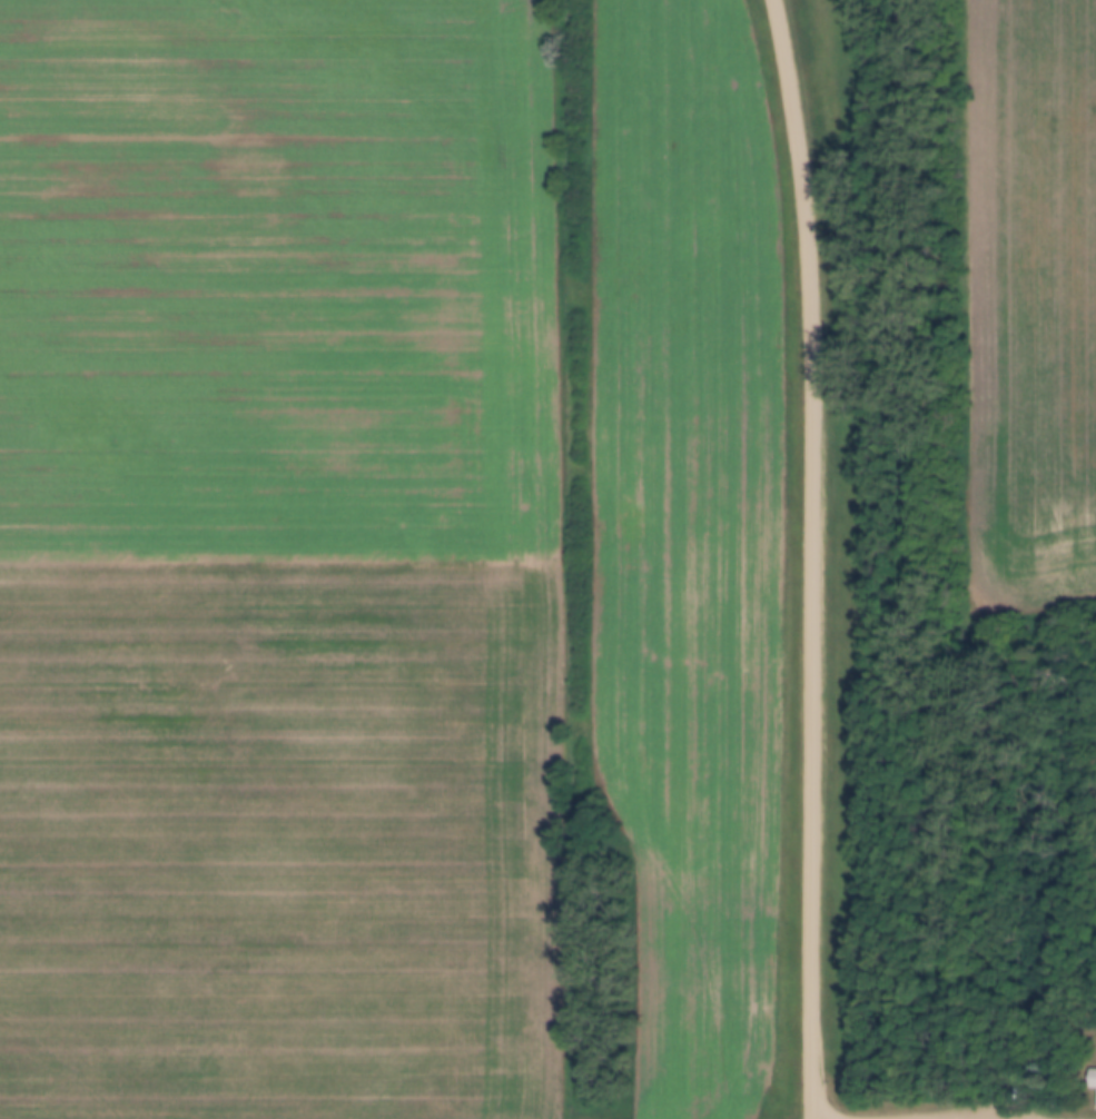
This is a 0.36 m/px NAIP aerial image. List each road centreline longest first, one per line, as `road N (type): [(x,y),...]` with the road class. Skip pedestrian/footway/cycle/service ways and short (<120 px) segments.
road 1 (residential): [(811,1118),(812,443),(804,210),(774,0)]

